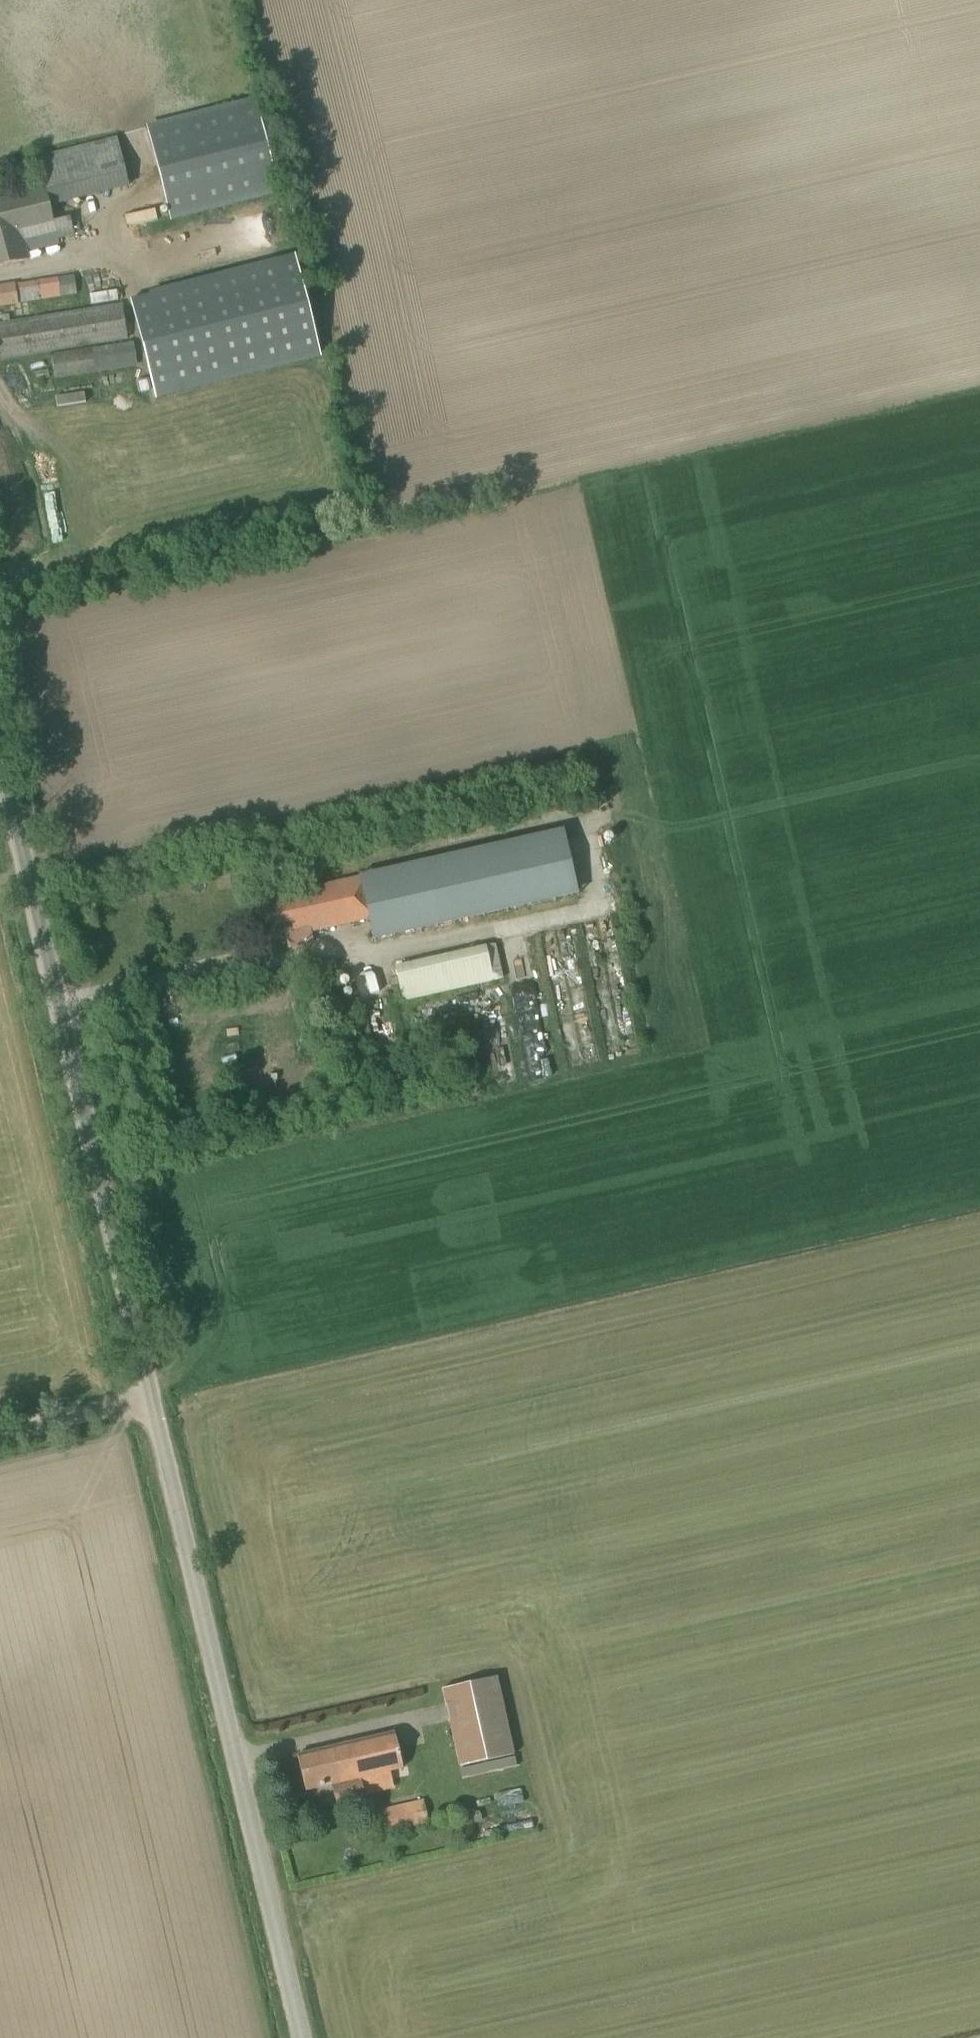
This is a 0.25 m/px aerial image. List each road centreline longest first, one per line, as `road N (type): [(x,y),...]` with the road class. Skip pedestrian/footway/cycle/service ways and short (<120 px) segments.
road 1 (unclassified): [(306,2037),(0,741)]
road 2 (track): [(0,1435),(155,1399)]

